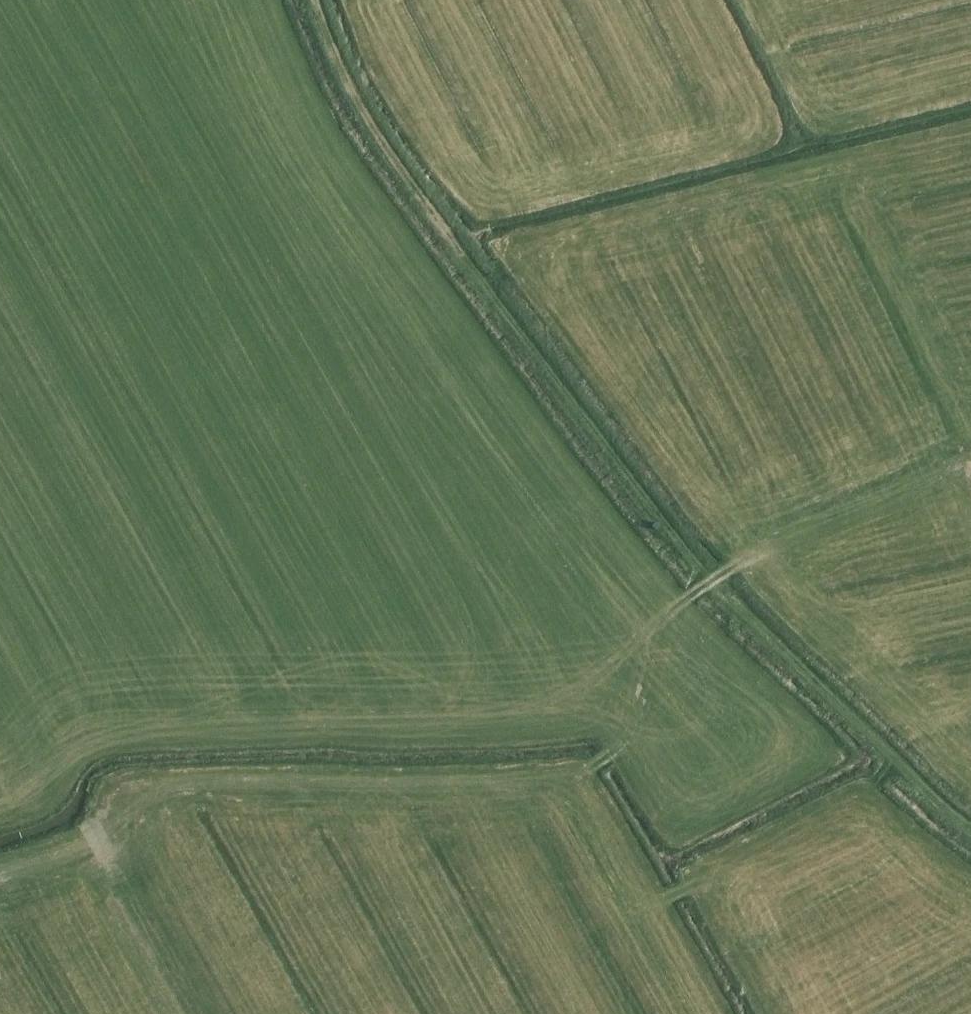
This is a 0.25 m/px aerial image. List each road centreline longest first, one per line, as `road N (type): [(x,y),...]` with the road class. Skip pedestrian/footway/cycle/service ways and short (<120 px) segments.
road 1 (track): [(314,0),(346,84),(423,202),(659,523),(970,830)]

